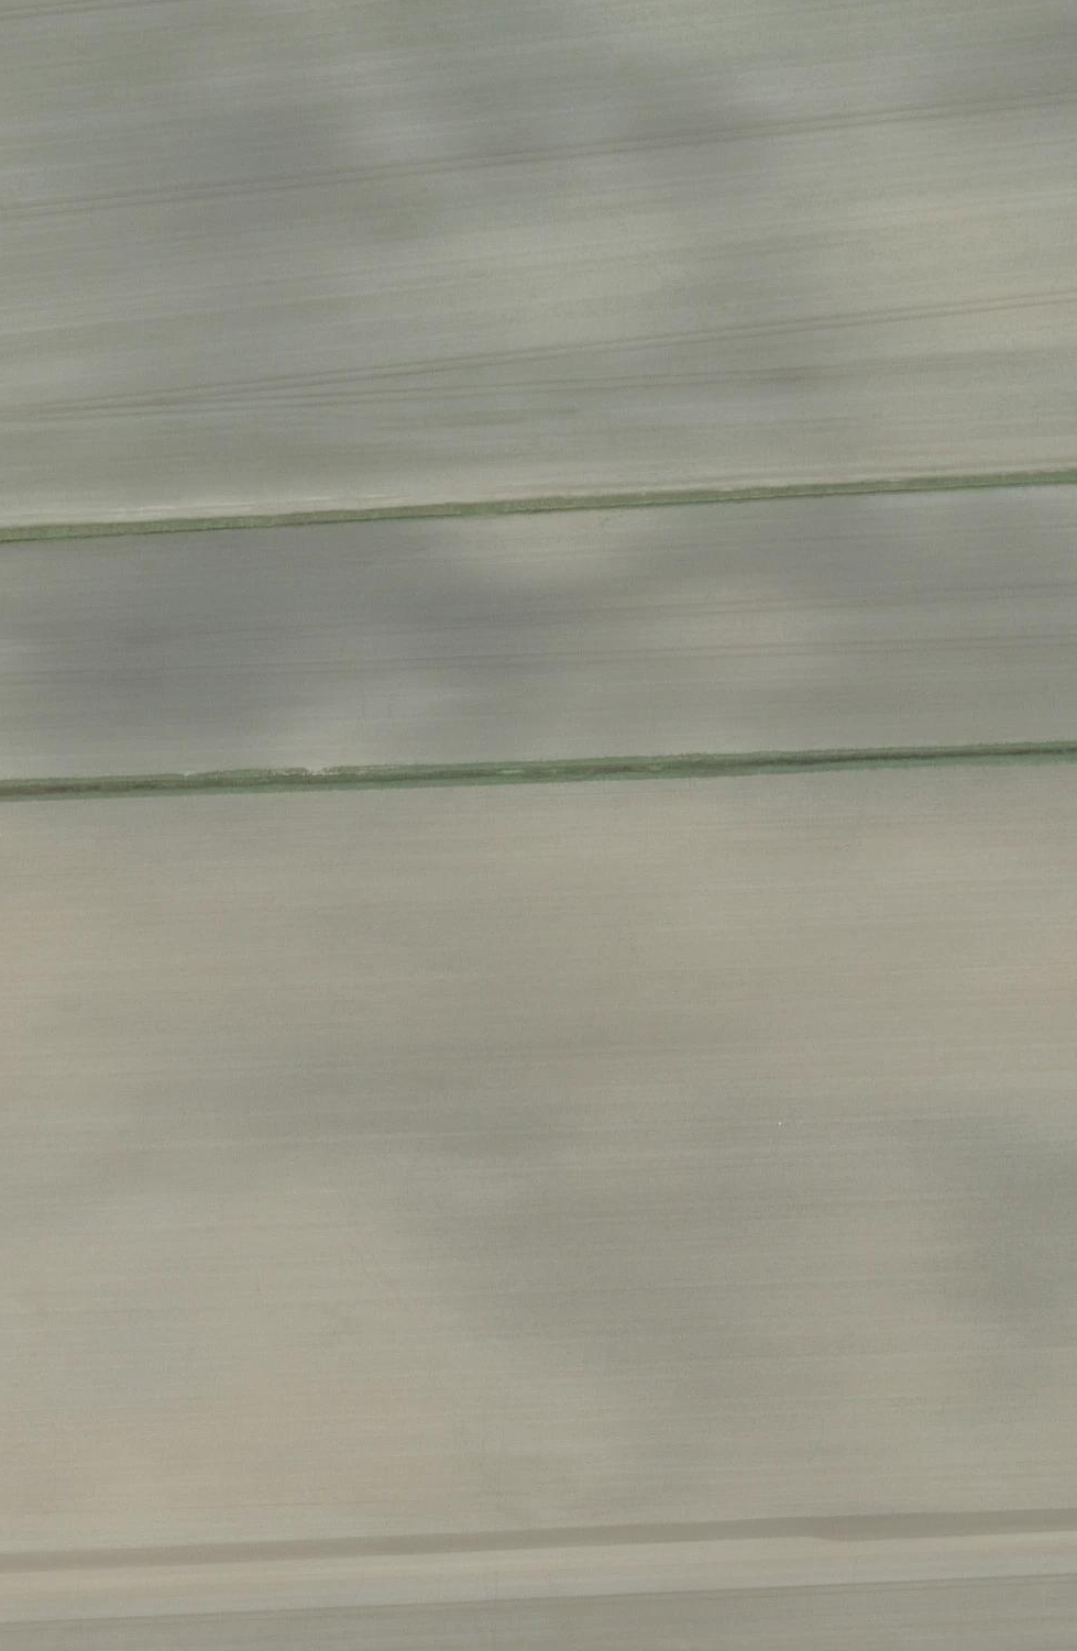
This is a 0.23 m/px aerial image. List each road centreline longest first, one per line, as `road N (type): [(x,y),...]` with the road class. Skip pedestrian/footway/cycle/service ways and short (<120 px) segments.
road 1 (track): [(0,516),(1076,465)]

